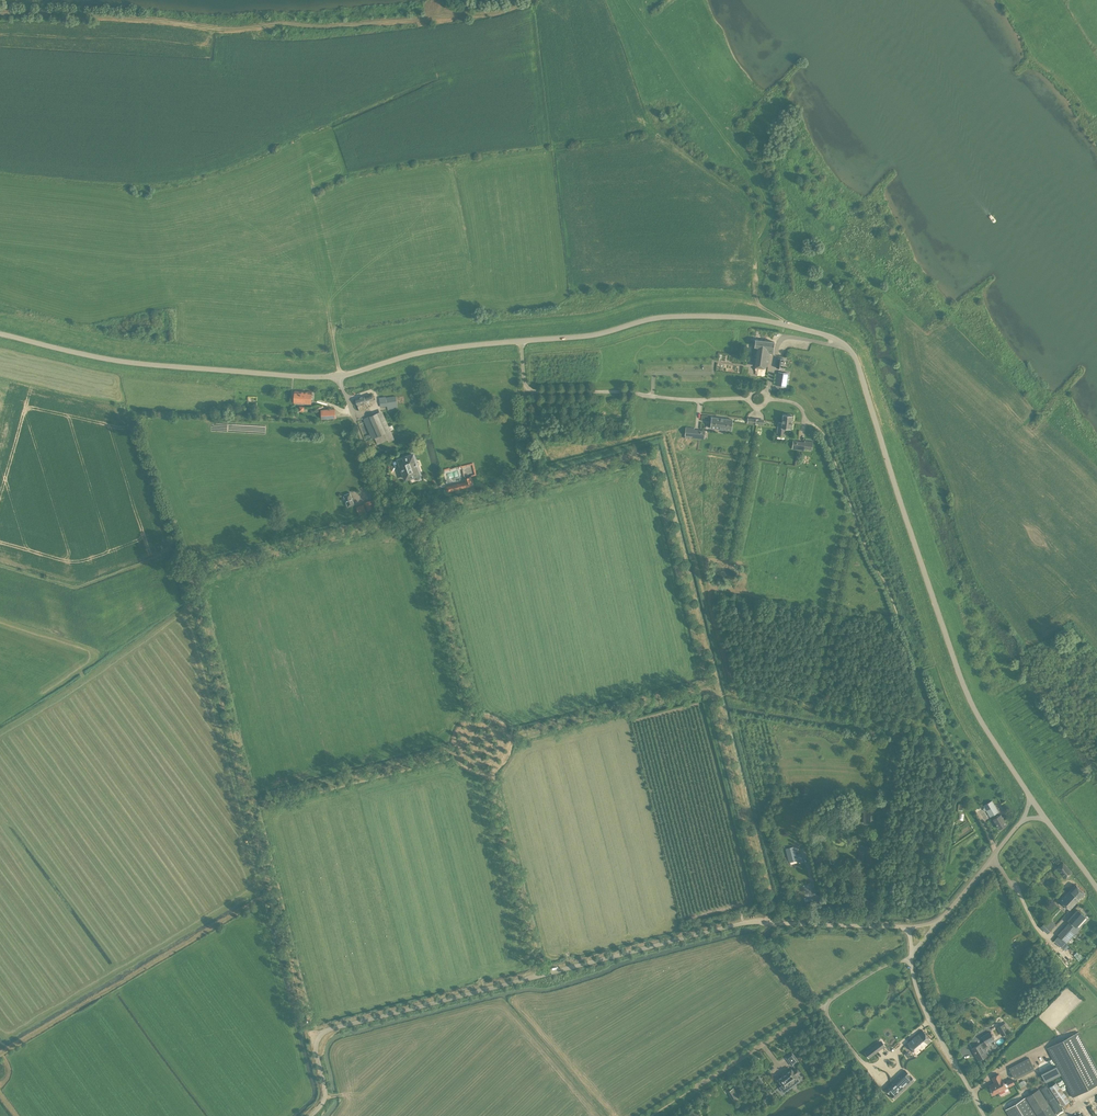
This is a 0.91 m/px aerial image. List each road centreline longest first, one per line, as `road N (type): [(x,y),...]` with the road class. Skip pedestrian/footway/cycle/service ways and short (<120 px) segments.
road 1 (unclassified): [(0,335),(102,360),(320,379),(415,354),(597,335),(672,316),(740,317),(830,336),(856,361),(970,701),(1029,795)]
road 2 (unclassified): [(311,1115),(325,1095),(318,1038),(333,1028),(736,924),(907,928)]
road 3 (track): [(531,0),(492,14),(226,30),(0,13)]
road 4 (track): [(808,422),(829,445),(936,728)]
road 5 (track): [(307,187),(339,367),(371,339)]
road 6 (track): [(853,512),(815,707)]
road 7 (unclassified): [(984,1115),(928,1017),(911,959)]
road 8 (unclassified): [(938,921),(1020,822)]

